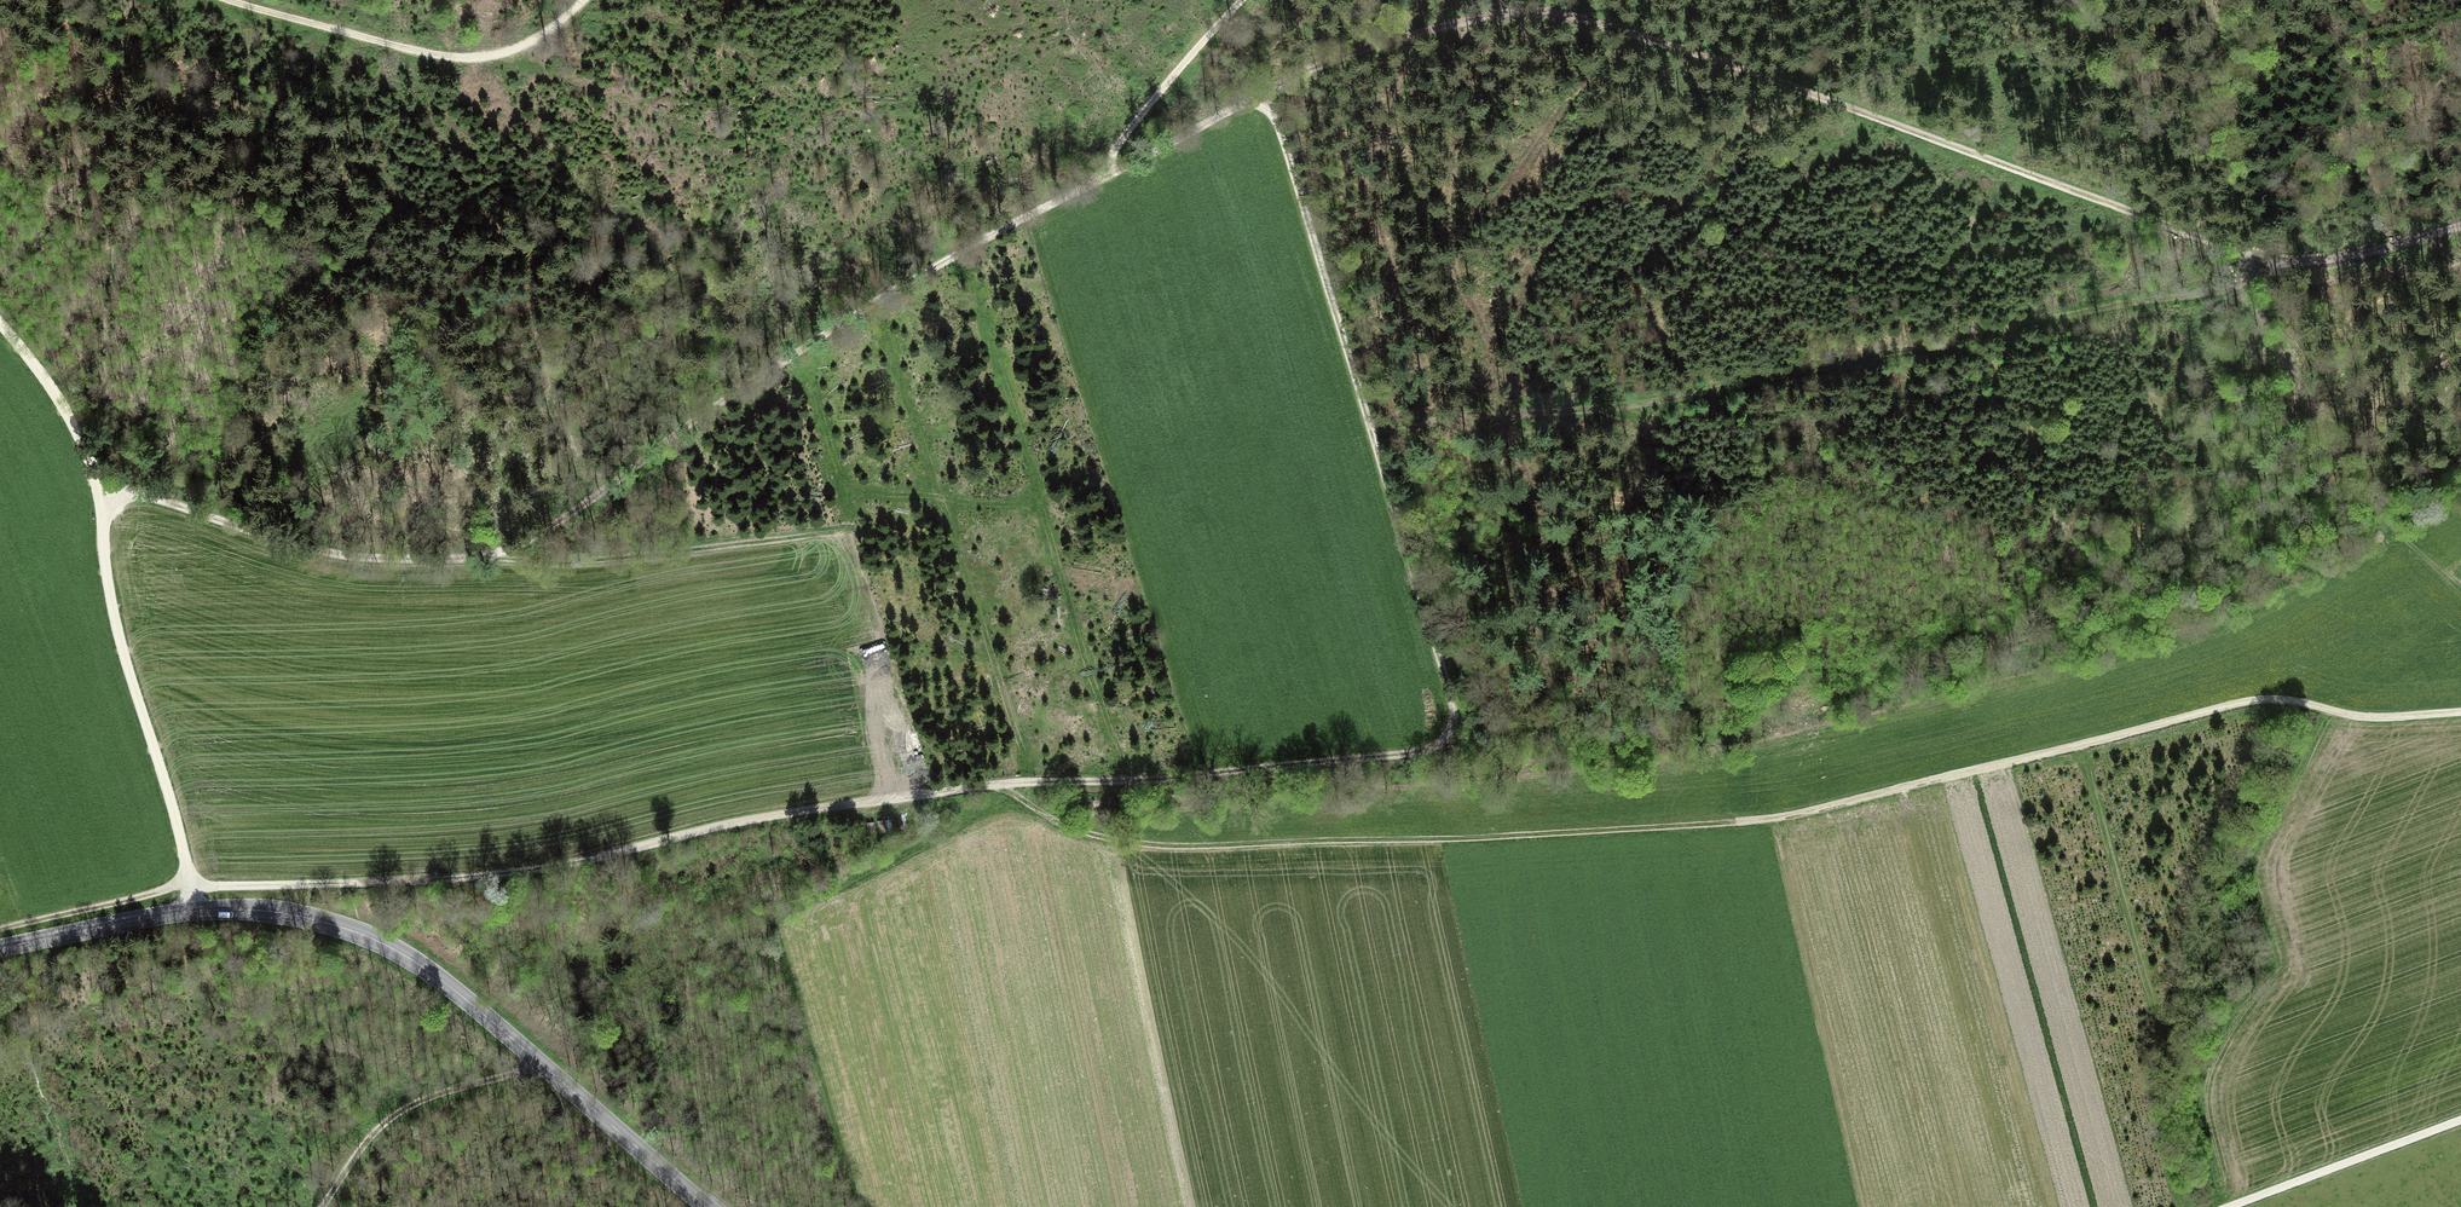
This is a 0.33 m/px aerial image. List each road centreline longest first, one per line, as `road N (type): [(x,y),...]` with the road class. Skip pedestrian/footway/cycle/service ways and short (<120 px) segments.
road 1 (track): [(2460,713),(2378,719),(2250,702),(1810,811),(1567,831),(1156,844),(1071,823),(991,785)]
road 2 (track): [(100,496),(152,496),(308,545),(481,557),(514,547),(858,311),(1261,94)]
road 3 (track): [(991,785),(1171,780),(1430,747),(1449,735),(1454,715),(1261,94)]
road 4 (track): [(2252,259),(1699,55),(1546,12),(1488,15),(1426,31),(1349,53),(1261,94)]
road 5 (track): [(0,928),(188,887),(549,869),(704,829),(991,785)]
road 6 (track): [(2245,282),(1638,407),(1368,429)]
road 7 (secondary): [(0,950),(206,910),(281,913),(355,933),(436,974),(705,1206)]
road 8 (track): [(100,496),(119,642),(165,789),(192,912)]
road 9 (track): [(2460,590),(2351,483),(2245,282)]
road 10 (track): [(582,0),(537,37),(472,59),(421,54),(229,0)]
road 11 (track): [(320,1206),(362,1143),(401,1109),(540,1064)]
road 12 (track): [(2460,1120),(2229,1206)]
road 13 (track): [(1243,0),(1116,144),(1100,179)]
road 14 (track): [(2460,227),(2363,255),(2258,260)]
road 15 (track): [(0,327),(68,421),(100,496)]

